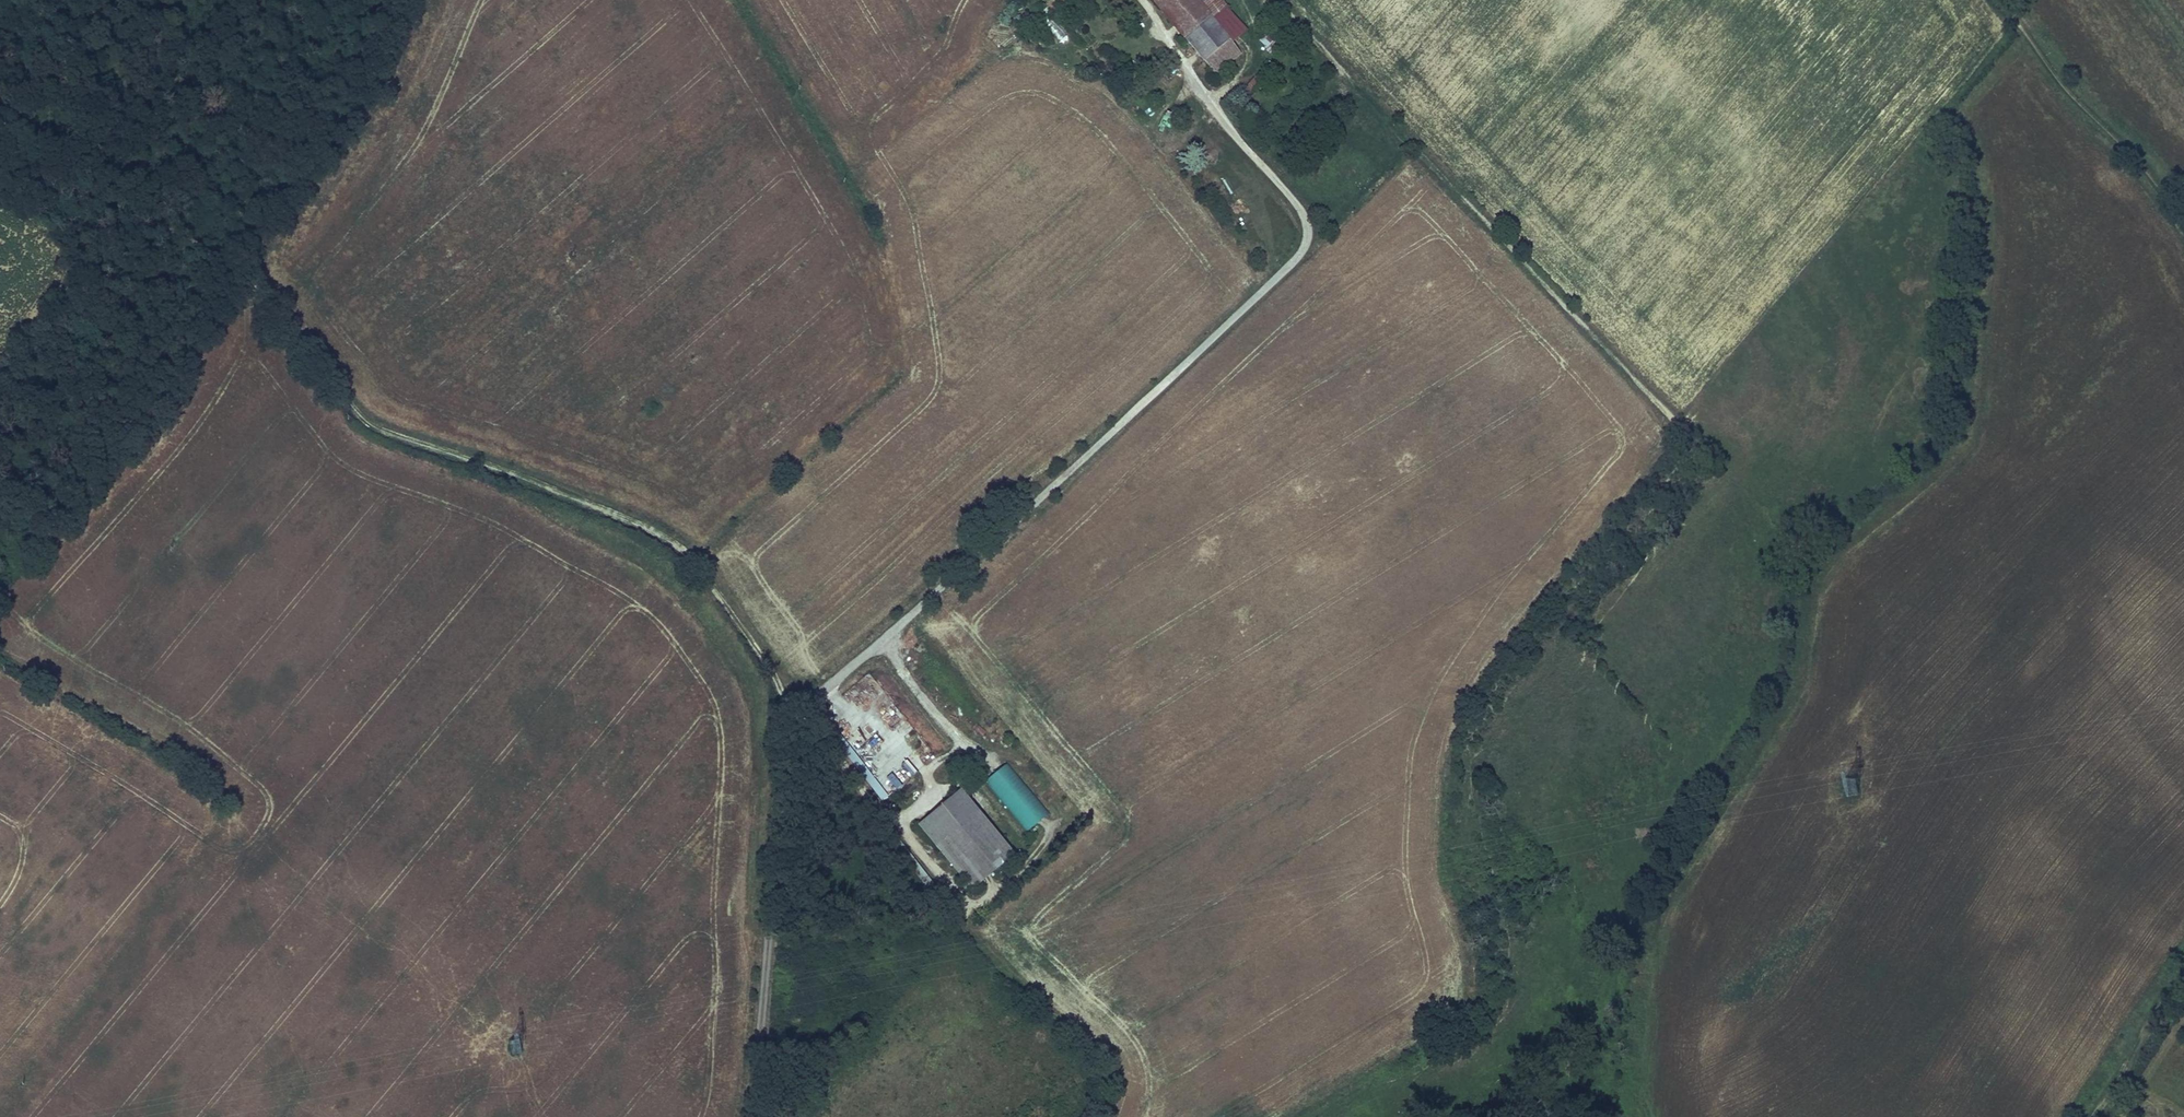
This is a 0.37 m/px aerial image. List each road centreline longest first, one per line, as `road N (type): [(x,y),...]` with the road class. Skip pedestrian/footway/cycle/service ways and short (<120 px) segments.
road 1 (track): [(0,129),(63,188),(194,234),(376,427),(677,544),(805,707)]
road 2 (unclassified): [(752,1116),(783,778),(805,707)]
road 3 (track): [(1999,0),(2183,239)]
road 4 (track): [(2098,1116),(2183,973)]

